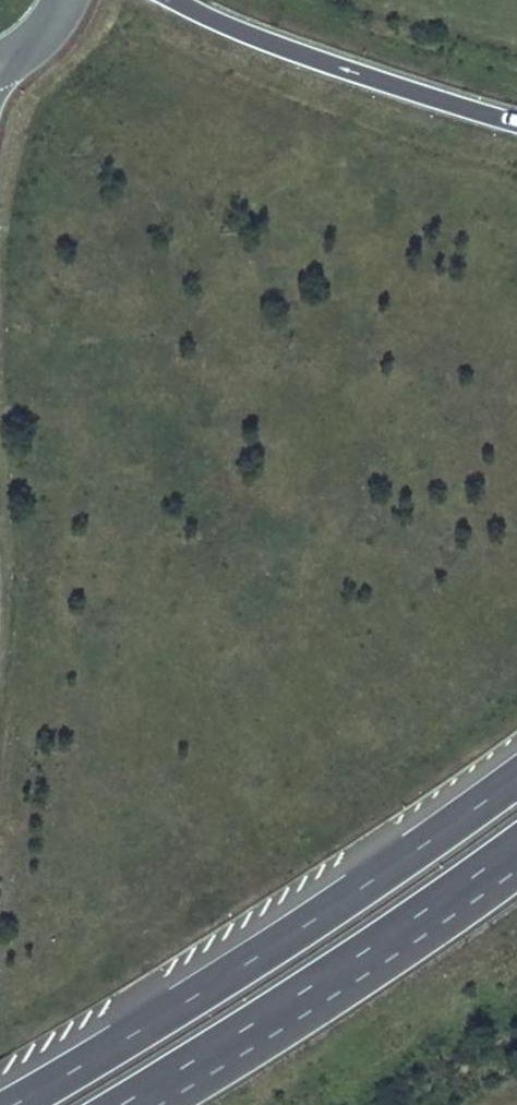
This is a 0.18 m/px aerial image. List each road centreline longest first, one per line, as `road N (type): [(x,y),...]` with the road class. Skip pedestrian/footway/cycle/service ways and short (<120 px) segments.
road 1 (trunk): [(516,775),(209,986),(11,1104)]
road 2 (trunk): [(125,1104),(516,843)]
road 3 (trunk): [(516,124),(313,60),(177,0)]

